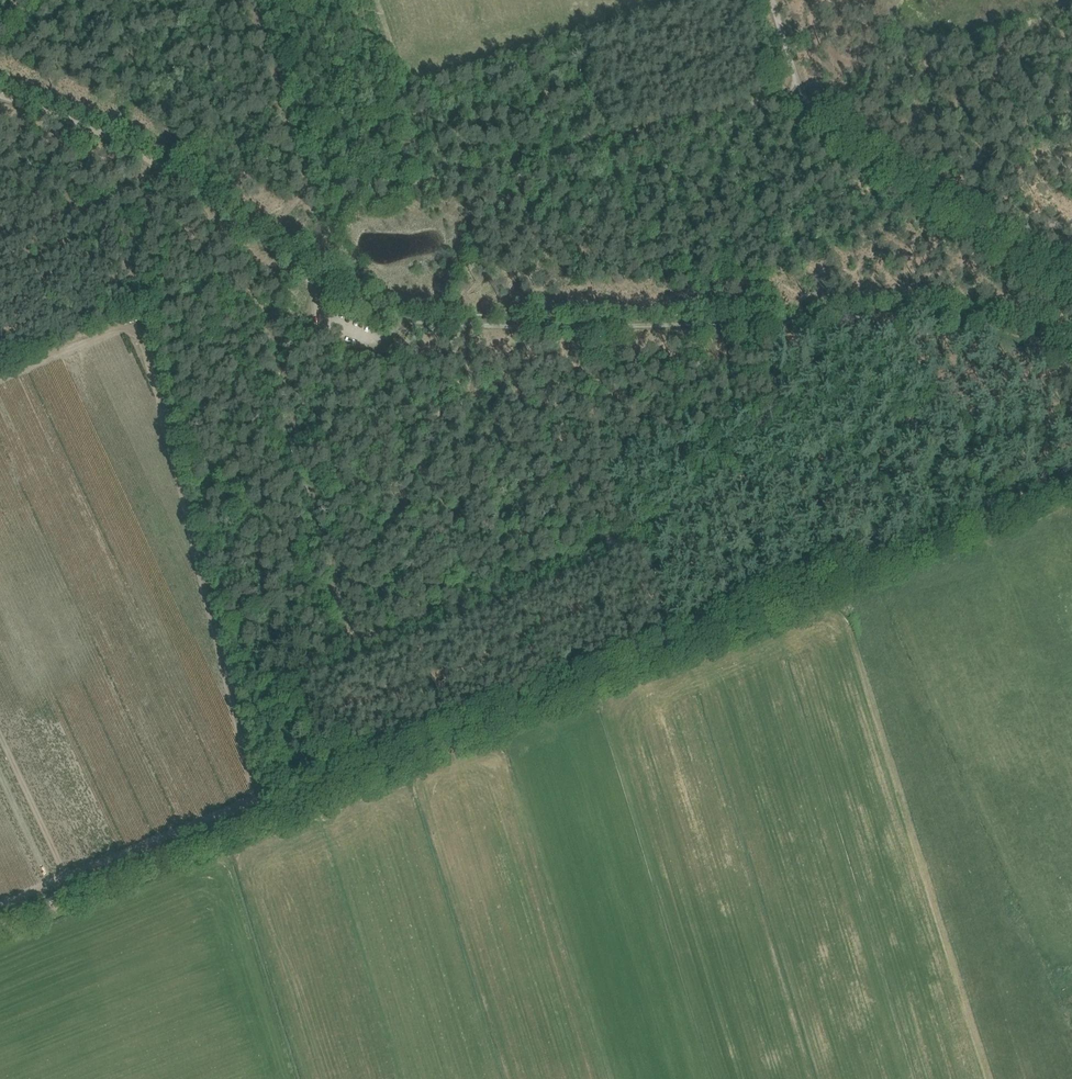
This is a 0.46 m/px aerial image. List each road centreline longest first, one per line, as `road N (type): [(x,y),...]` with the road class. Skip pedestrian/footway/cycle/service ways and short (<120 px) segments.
road 1 (track): [(1071,349),(923,311),(659,324),(404,321),(327,285),(138,151),(0,93)]
road 2 (track): [(1071,287),(835,130),(796,80),(771,0)]
road 3 (track): [(0,925),(265,816)]

